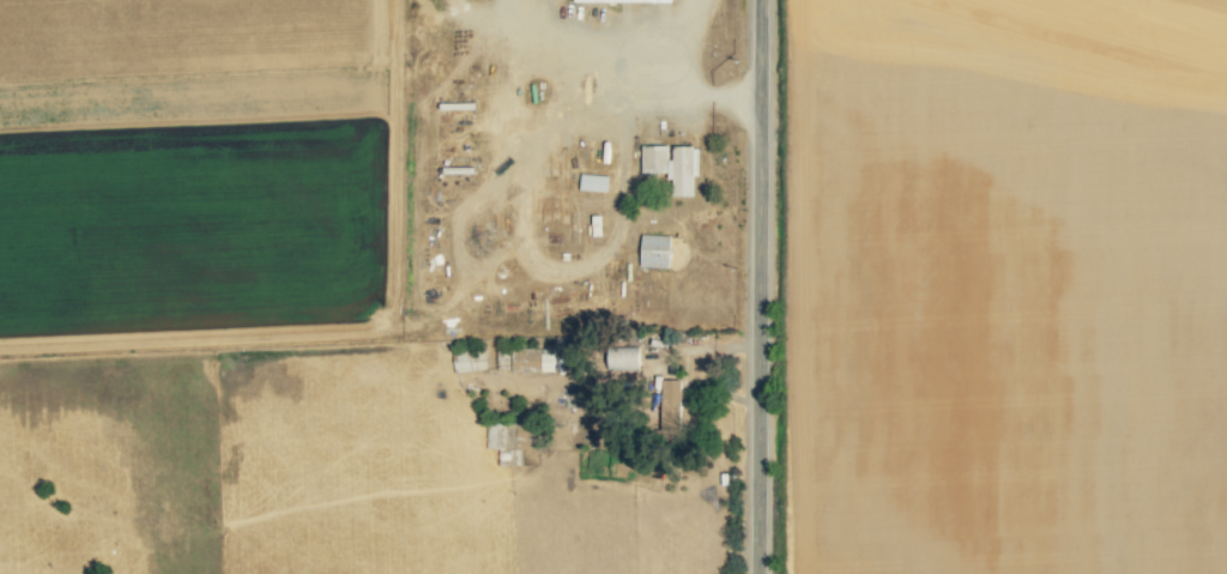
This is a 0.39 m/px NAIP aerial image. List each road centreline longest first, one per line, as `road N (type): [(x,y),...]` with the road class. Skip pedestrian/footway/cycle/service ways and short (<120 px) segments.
road 1 (tertiary): [(747,0),(752,573)]

